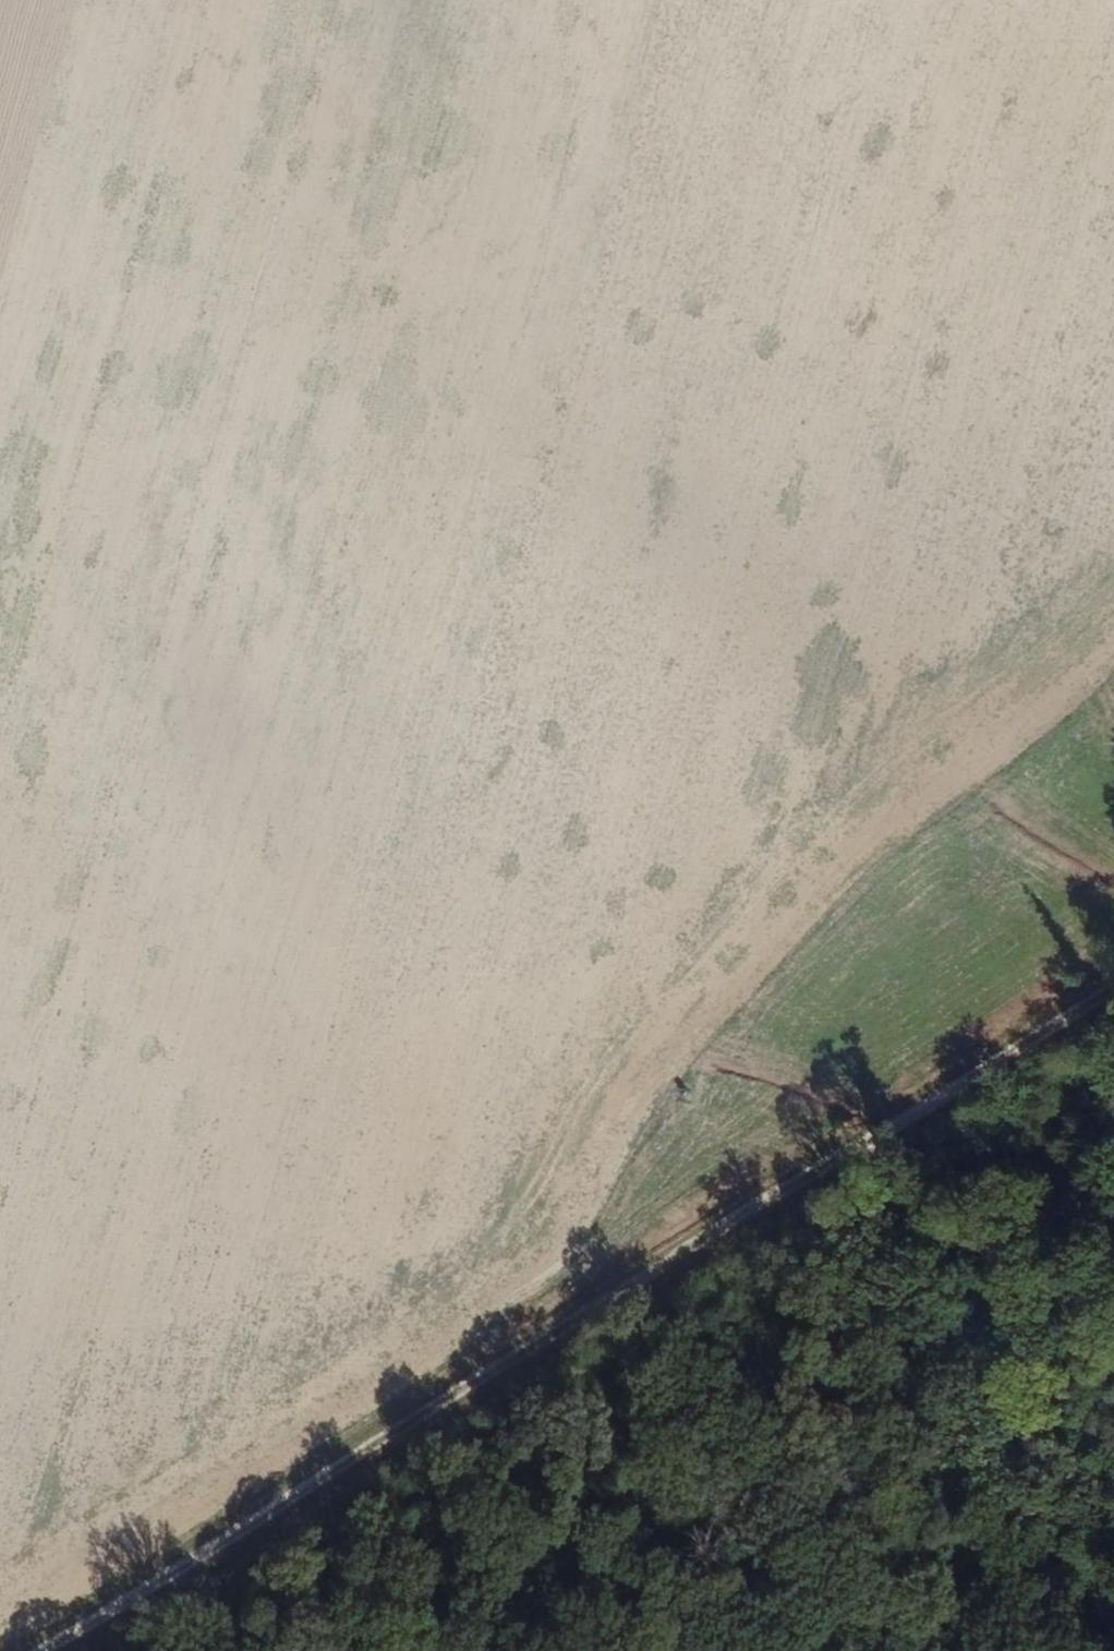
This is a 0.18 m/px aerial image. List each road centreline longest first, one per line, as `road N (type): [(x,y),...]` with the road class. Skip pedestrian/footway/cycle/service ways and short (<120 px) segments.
road 1 (track): [(874,1148),(59,1650)]
road 2 (track): [(1113,994),(874,1148)]

